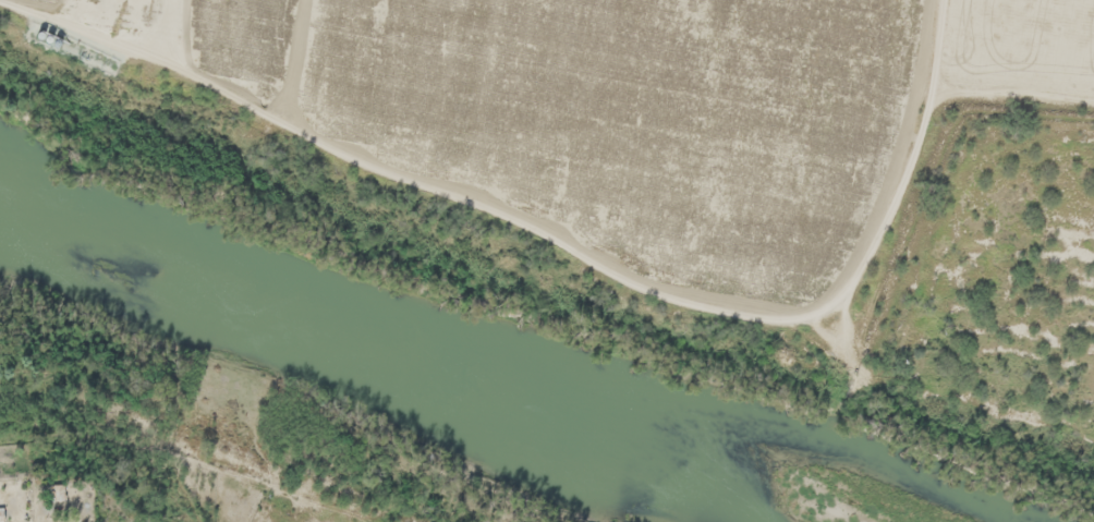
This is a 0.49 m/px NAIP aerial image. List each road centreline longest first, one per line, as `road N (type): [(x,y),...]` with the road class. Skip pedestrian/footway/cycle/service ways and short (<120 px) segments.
road 1 (track): [(932,90),(895,205),(839,325),(812,339),(671,302),(594,269),(533,226),(411,181),(0,0)]
road 2 (track): [(932,90),(1093,102)]
road 3 (track): [(308,0),(278,122)]

